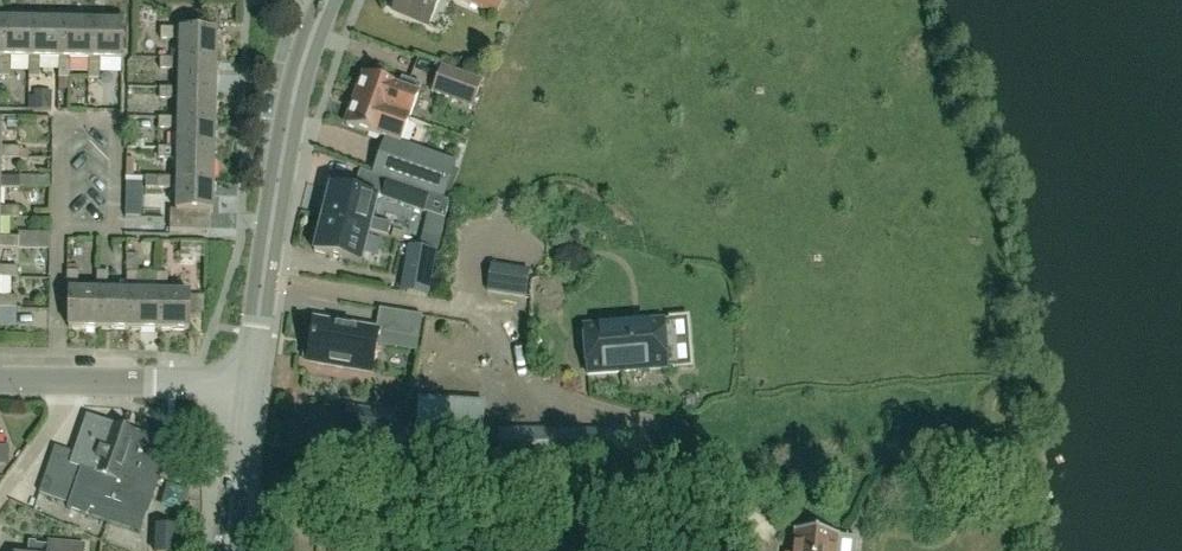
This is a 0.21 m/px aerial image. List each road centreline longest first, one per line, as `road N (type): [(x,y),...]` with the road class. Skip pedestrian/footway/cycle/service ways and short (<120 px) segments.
road 1 (secondary): [(246,389),(271,212),(306,52),(327,0)]
road 2 (residential): [(246,389),(58,379)]
road 3 (residential): [(0,496),(53,423),(58,379)]
road 4 (unclassified): [(342,550),(232,494)]

